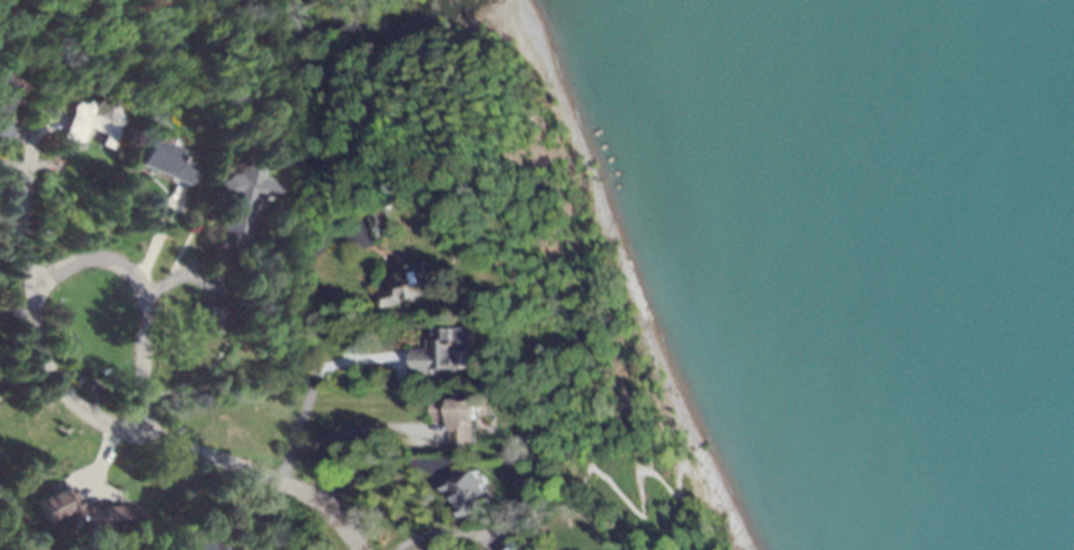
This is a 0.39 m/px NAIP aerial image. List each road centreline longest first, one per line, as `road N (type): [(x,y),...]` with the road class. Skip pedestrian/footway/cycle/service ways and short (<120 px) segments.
road 1 (residential): [(148,307),(121,267),(104,261),(50,274),(38,287),(35,311),(48,363),(80,407),(96,421),(149,435),(148,307)]
road 2 (residential): [(358,549),(338,521),(295,492),(149,435)]

